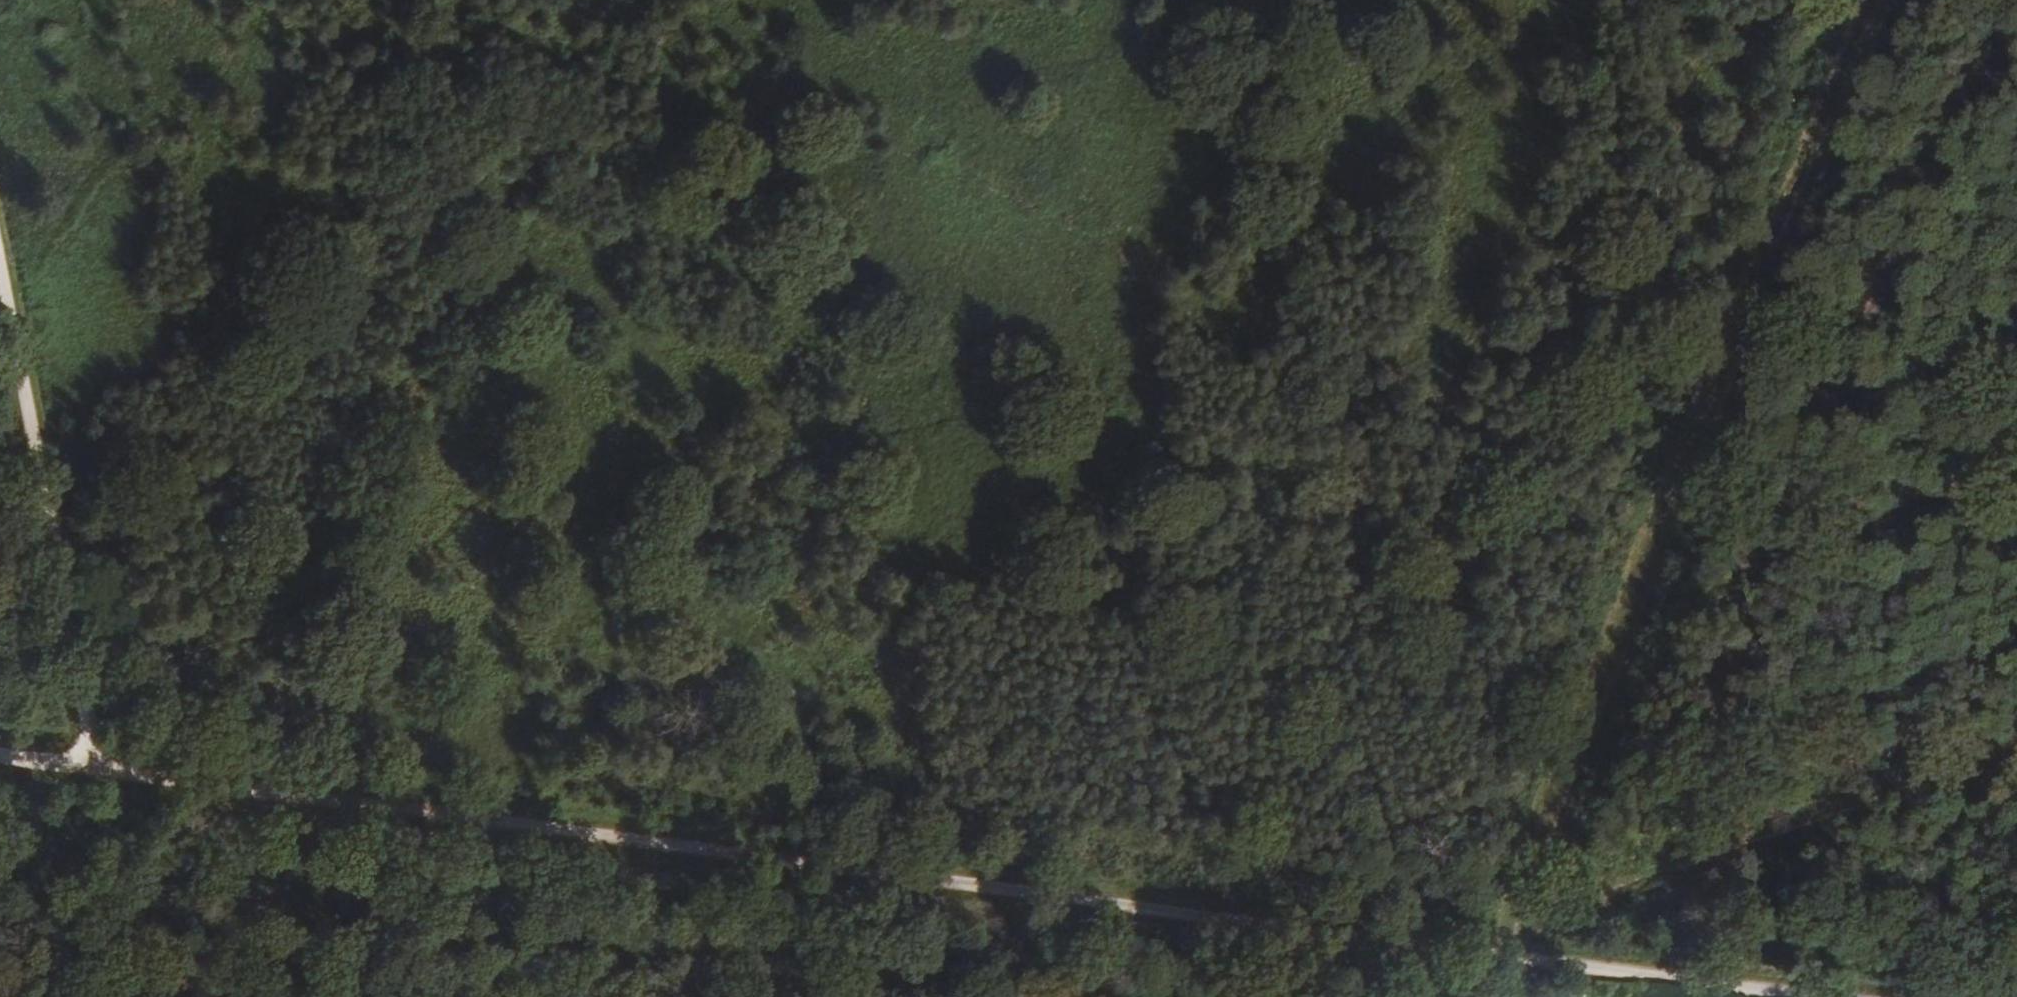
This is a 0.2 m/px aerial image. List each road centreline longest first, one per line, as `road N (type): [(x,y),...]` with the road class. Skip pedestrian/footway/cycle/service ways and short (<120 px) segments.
road 1 (track): [(90,772),(1473,996)]
road 2 (track): [(90,772),(0,293)]

